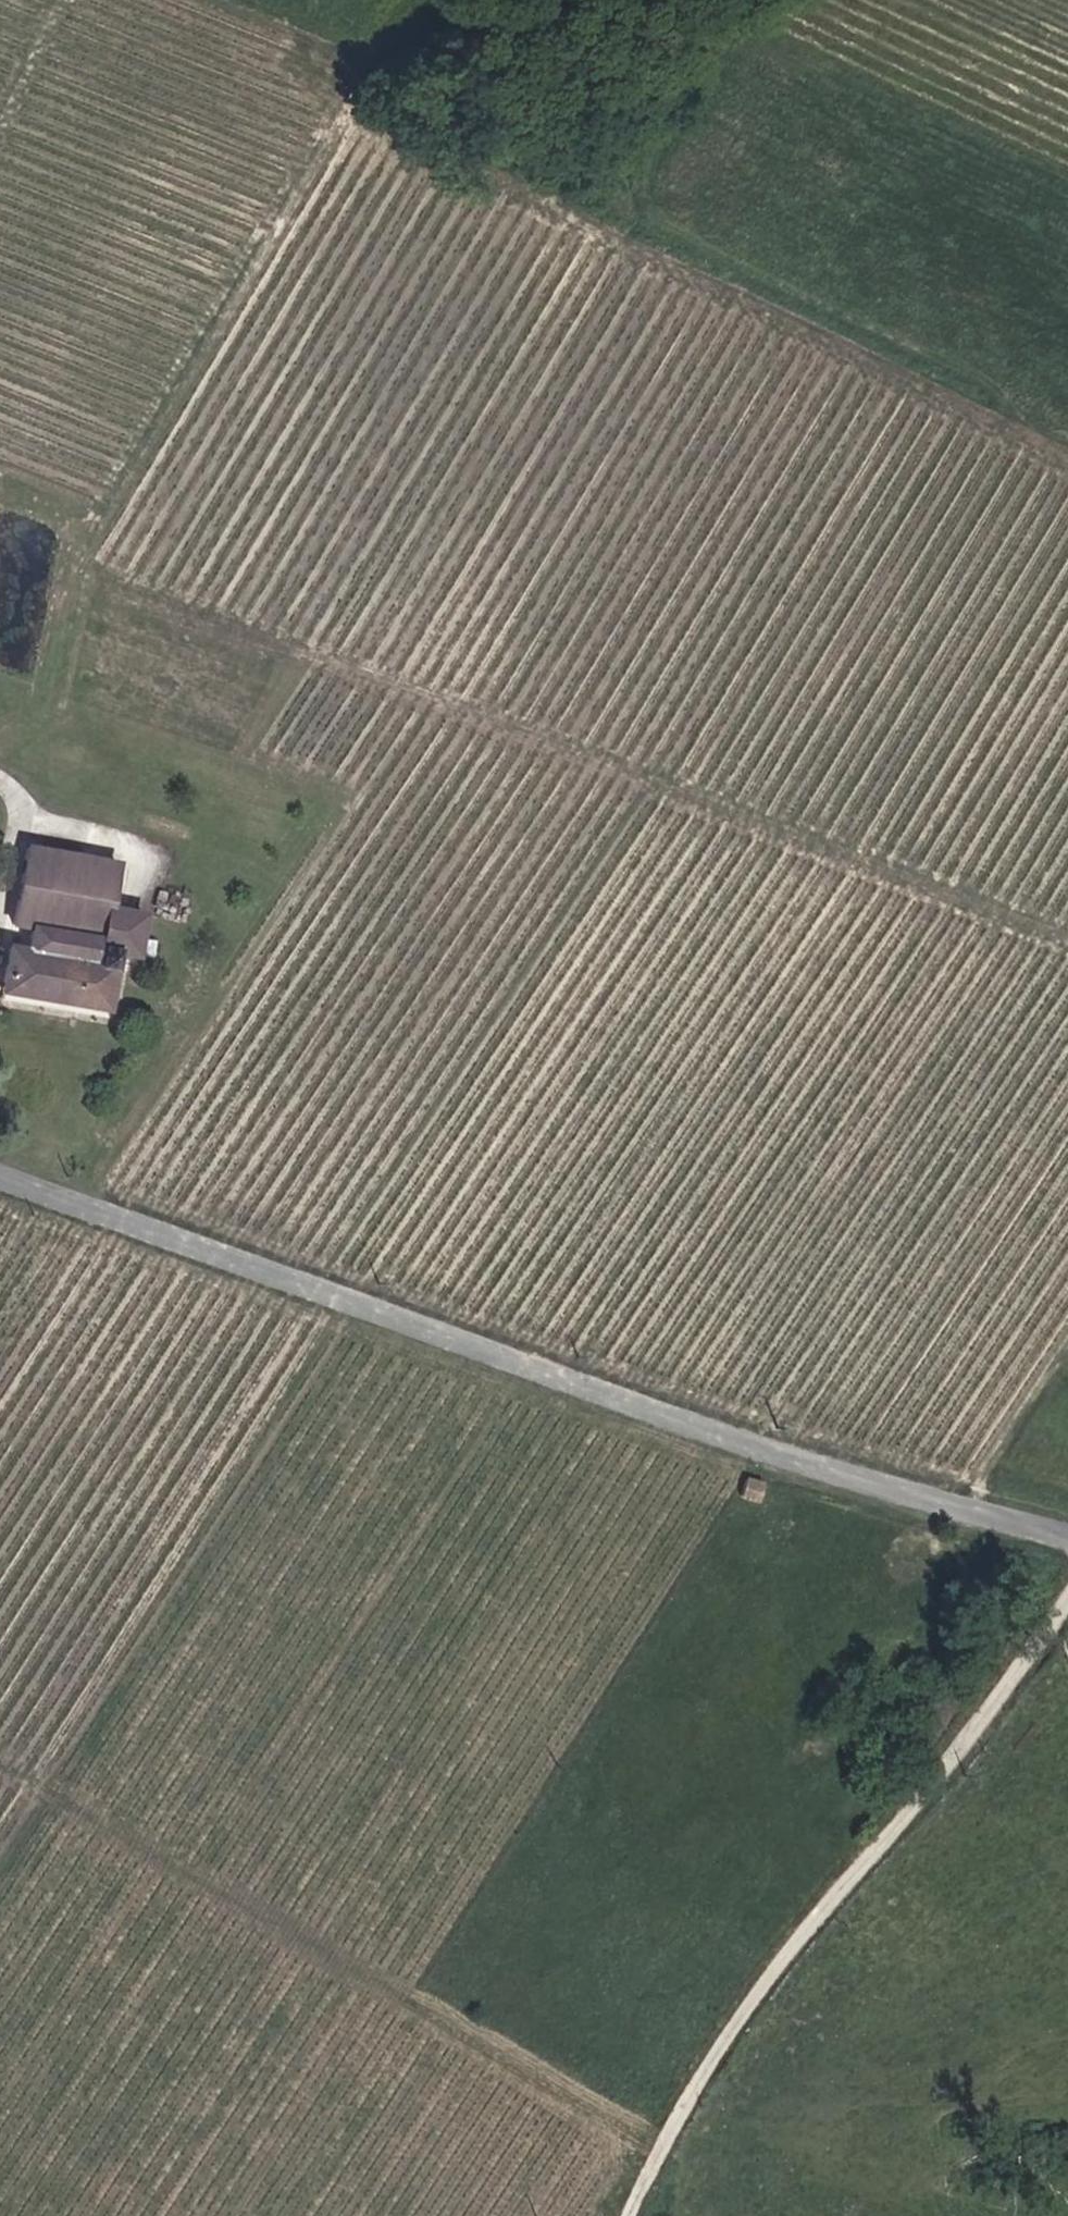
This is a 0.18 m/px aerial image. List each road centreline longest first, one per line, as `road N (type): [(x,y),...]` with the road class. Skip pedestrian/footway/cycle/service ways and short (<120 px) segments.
road 1 (unclassified): [(0,1176),(705,1436),(1067,1542)]
road 2 (track): [(631,2215),(742,2005),(1019,1666),(1067,1577)]

